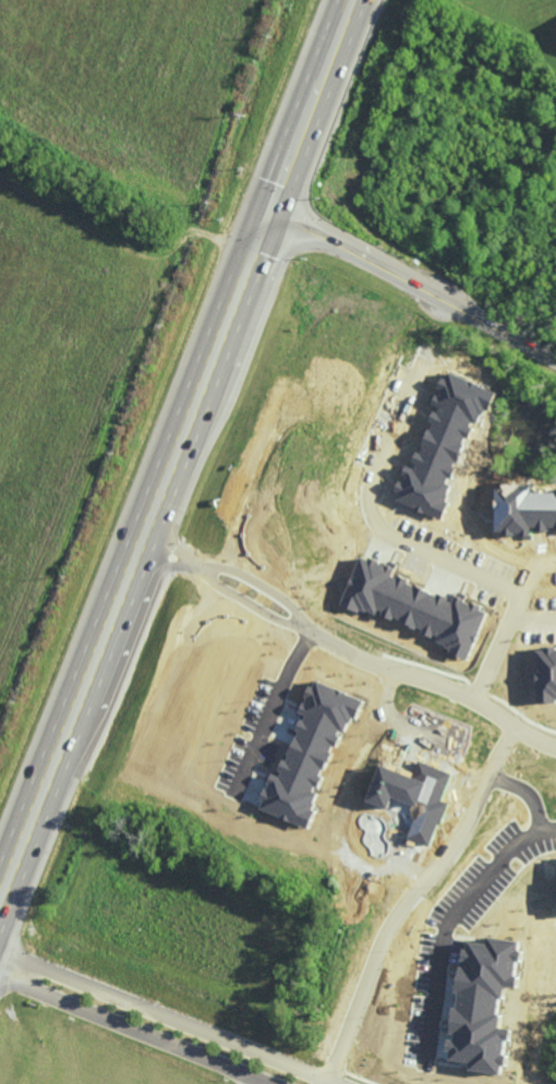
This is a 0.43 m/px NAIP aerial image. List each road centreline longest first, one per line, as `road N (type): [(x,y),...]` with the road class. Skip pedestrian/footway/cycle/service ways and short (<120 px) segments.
road 1 (trunk): [(271,210),(0,903)]
road 2 (residential): [(512,726),(461,831),(389,929),(329,1083)]
road 3 (residential): [(323,1083),(315,1074),(0,956)]
road 4 (secondary): [(271,210),(555,363)]
road 5 (residential): [(0,968),(22,986),(280,1083)]
road 6 (residential): [(254,254),(111,189),(67,157),(0,132)]
road 7 (residential): [(555,748),(457,690),(307,631)]
road 8 (trunk): [(354,0),(271,210)]
road 9 (residential): [(307,631),(269,592),(238,575),(193,566)]
road 10 (residential): [(193,566),(273,621),(307,631)]

